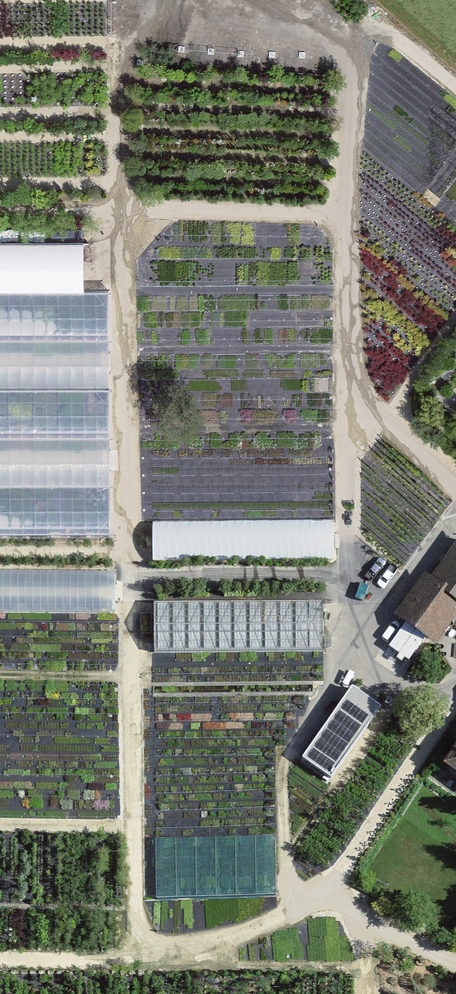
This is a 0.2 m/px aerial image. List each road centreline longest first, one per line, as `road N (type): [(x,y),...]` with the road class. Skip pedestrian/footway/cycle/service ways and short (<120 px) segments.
road 1 (track): [(139,956),(119,49),(141,0)]
road 2 (track): [(0,552),(128,554),(148,575),(348,578),(346,464),(455,317)]
road 3 (track): [(319,0),(361,25),(356,399),(455,482)]
road 4 (track): [(455,962),(352,913),(327,892),(239,935),(139,956),(0,956)]
road 5 (track): [(0,211),(356,211)]
road 6 (track): [(455,701),(327,892)]

